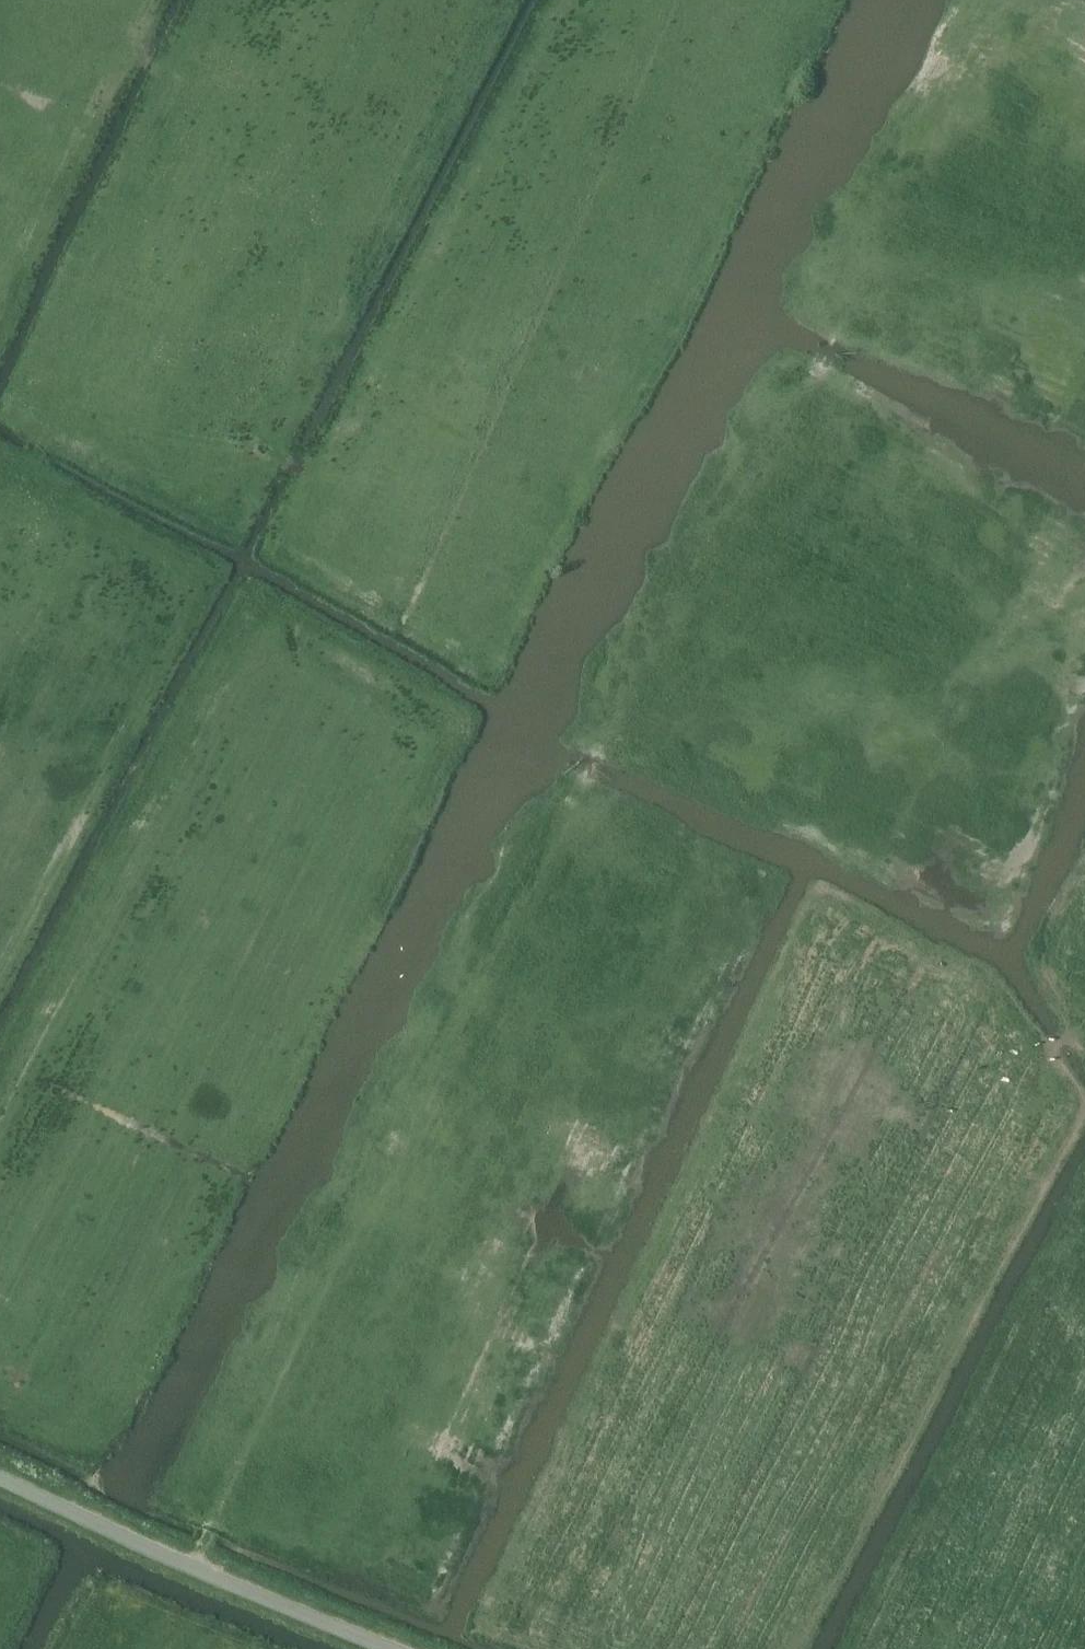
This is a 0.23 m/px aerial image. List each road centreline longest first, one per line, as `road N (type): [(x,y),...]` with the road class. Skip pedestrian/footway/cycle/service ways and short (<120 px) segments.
road 1 (unclassified): [(394,1648),(0,1479)]

